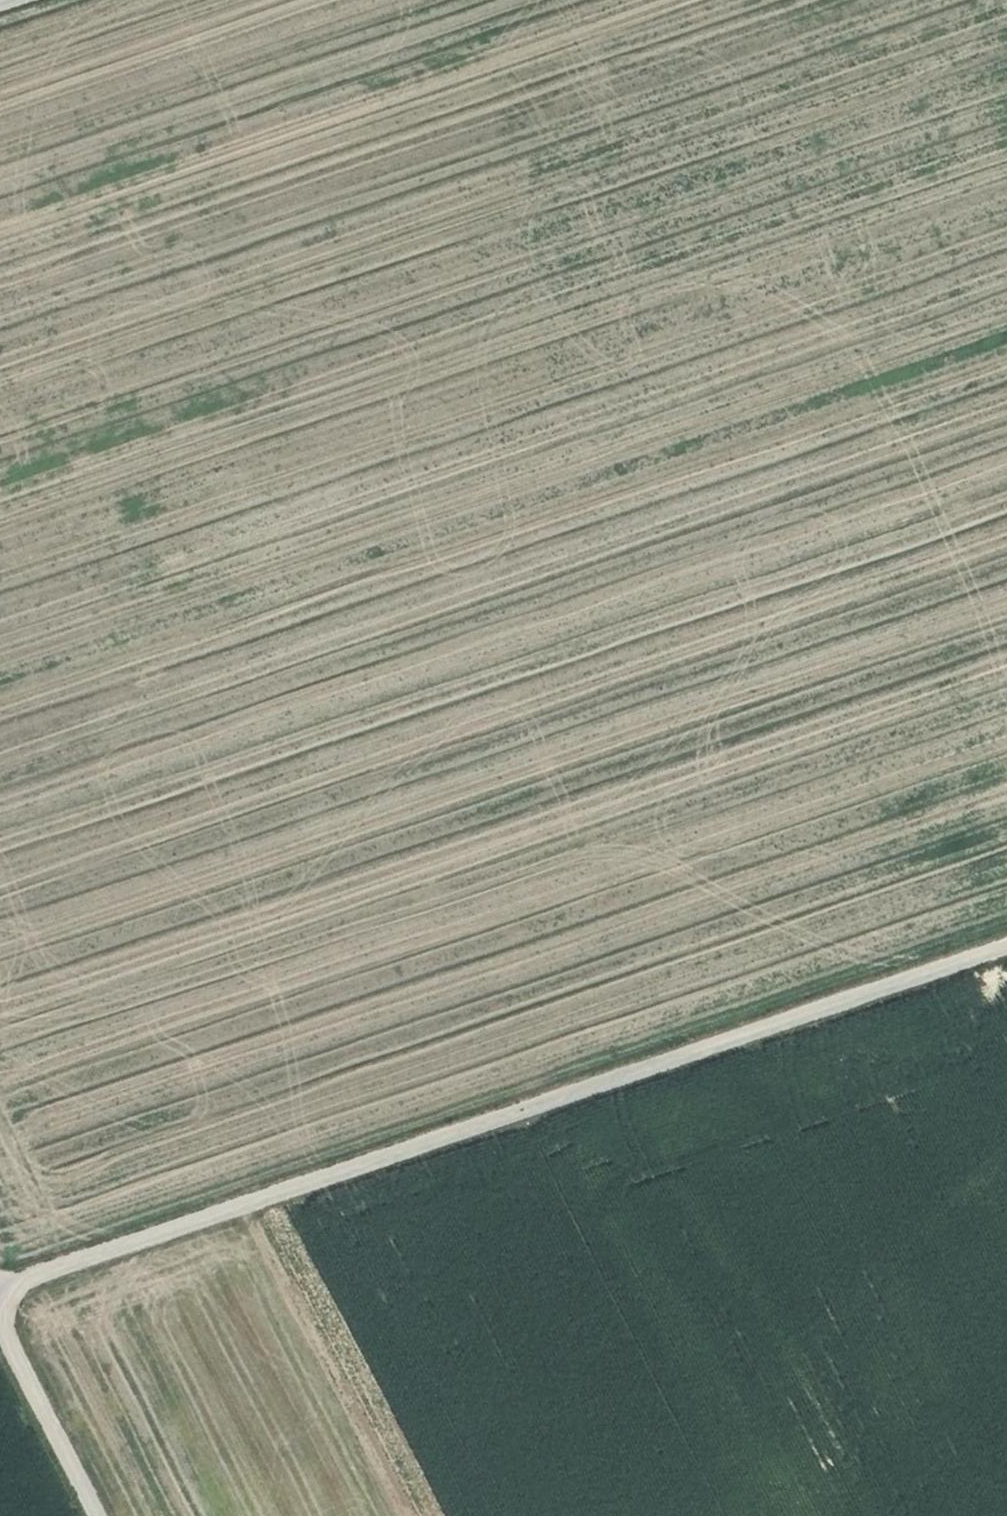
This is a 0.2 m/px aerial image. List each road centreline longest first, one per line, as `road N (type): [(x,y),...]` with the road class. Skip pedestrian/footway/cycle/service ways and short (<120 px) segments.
road 1 (unclassified): [(1006,945),(0,1288)]
road 2 (unclassified): [(0,1314),(103,1515)]

